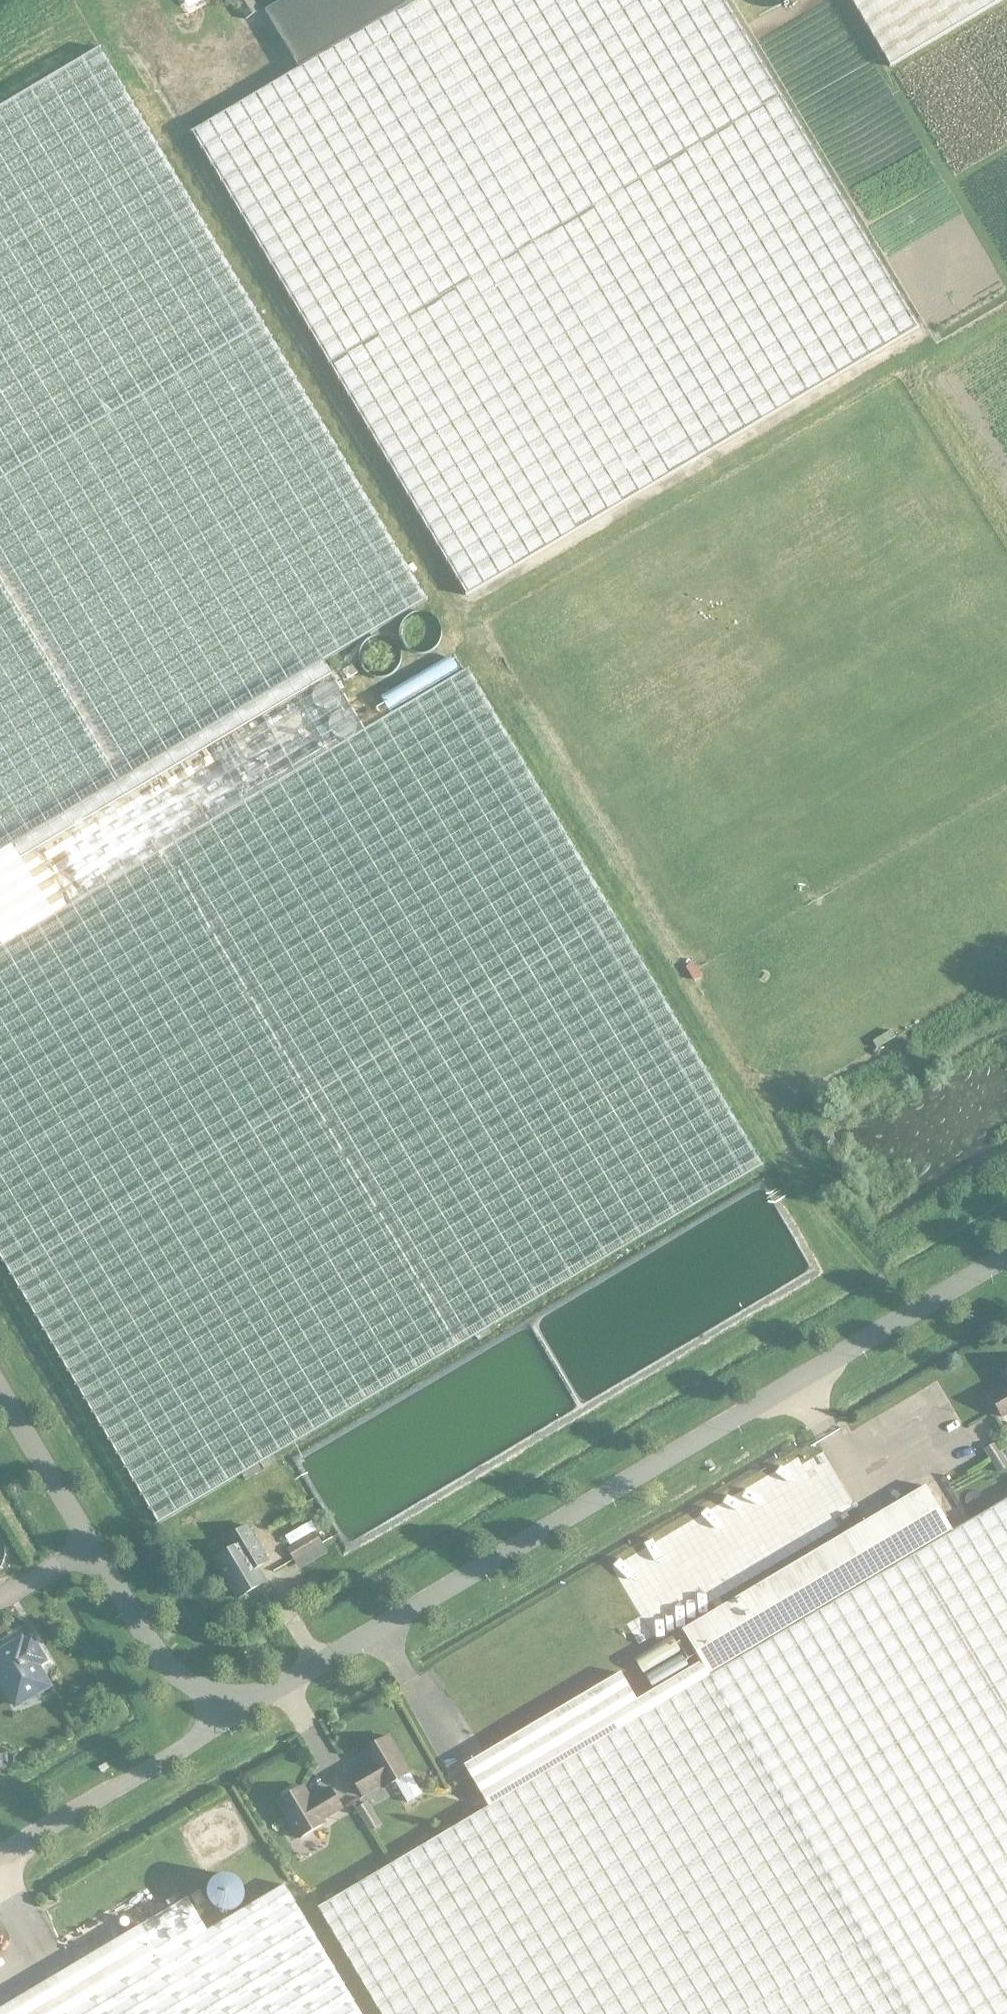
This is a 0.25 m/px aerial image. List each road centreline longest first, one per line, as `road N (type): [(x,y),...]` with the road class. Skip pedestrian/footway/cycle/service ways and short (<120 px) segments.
road 1 (unclassified): [(224,1693),(285,1684),(1006,1258)]
road 2 (unclassified): [(224,1693),(200,1686),(154,1652),(0,1390)]
road 3 (unclassified): [(224,1693),(199,1738),(0,1857)]

